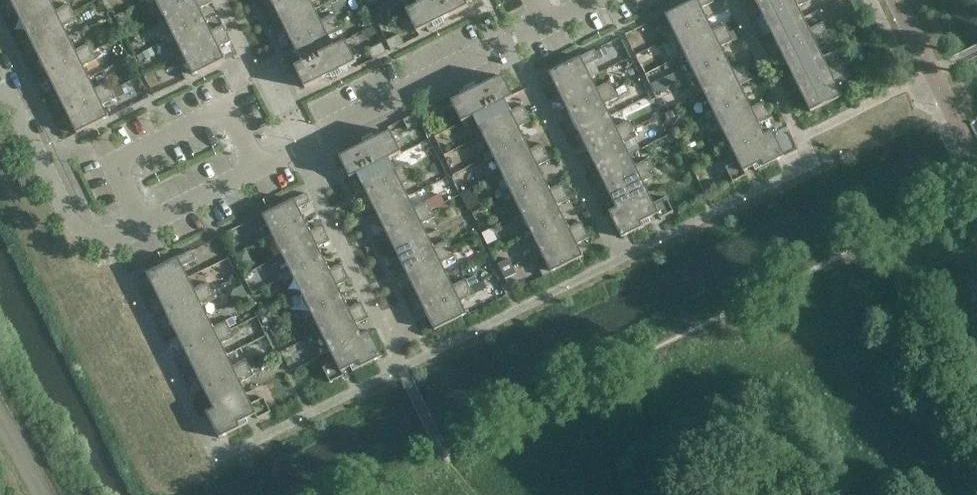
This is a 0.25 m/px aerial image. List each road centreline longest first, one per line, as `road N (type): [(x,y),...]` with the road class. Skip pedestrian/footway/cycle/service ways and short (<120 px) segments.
road 1 (residential): [(107,238),(548,25)]
road 2 (residential): [(107,238),(72,224),(0,77)]

